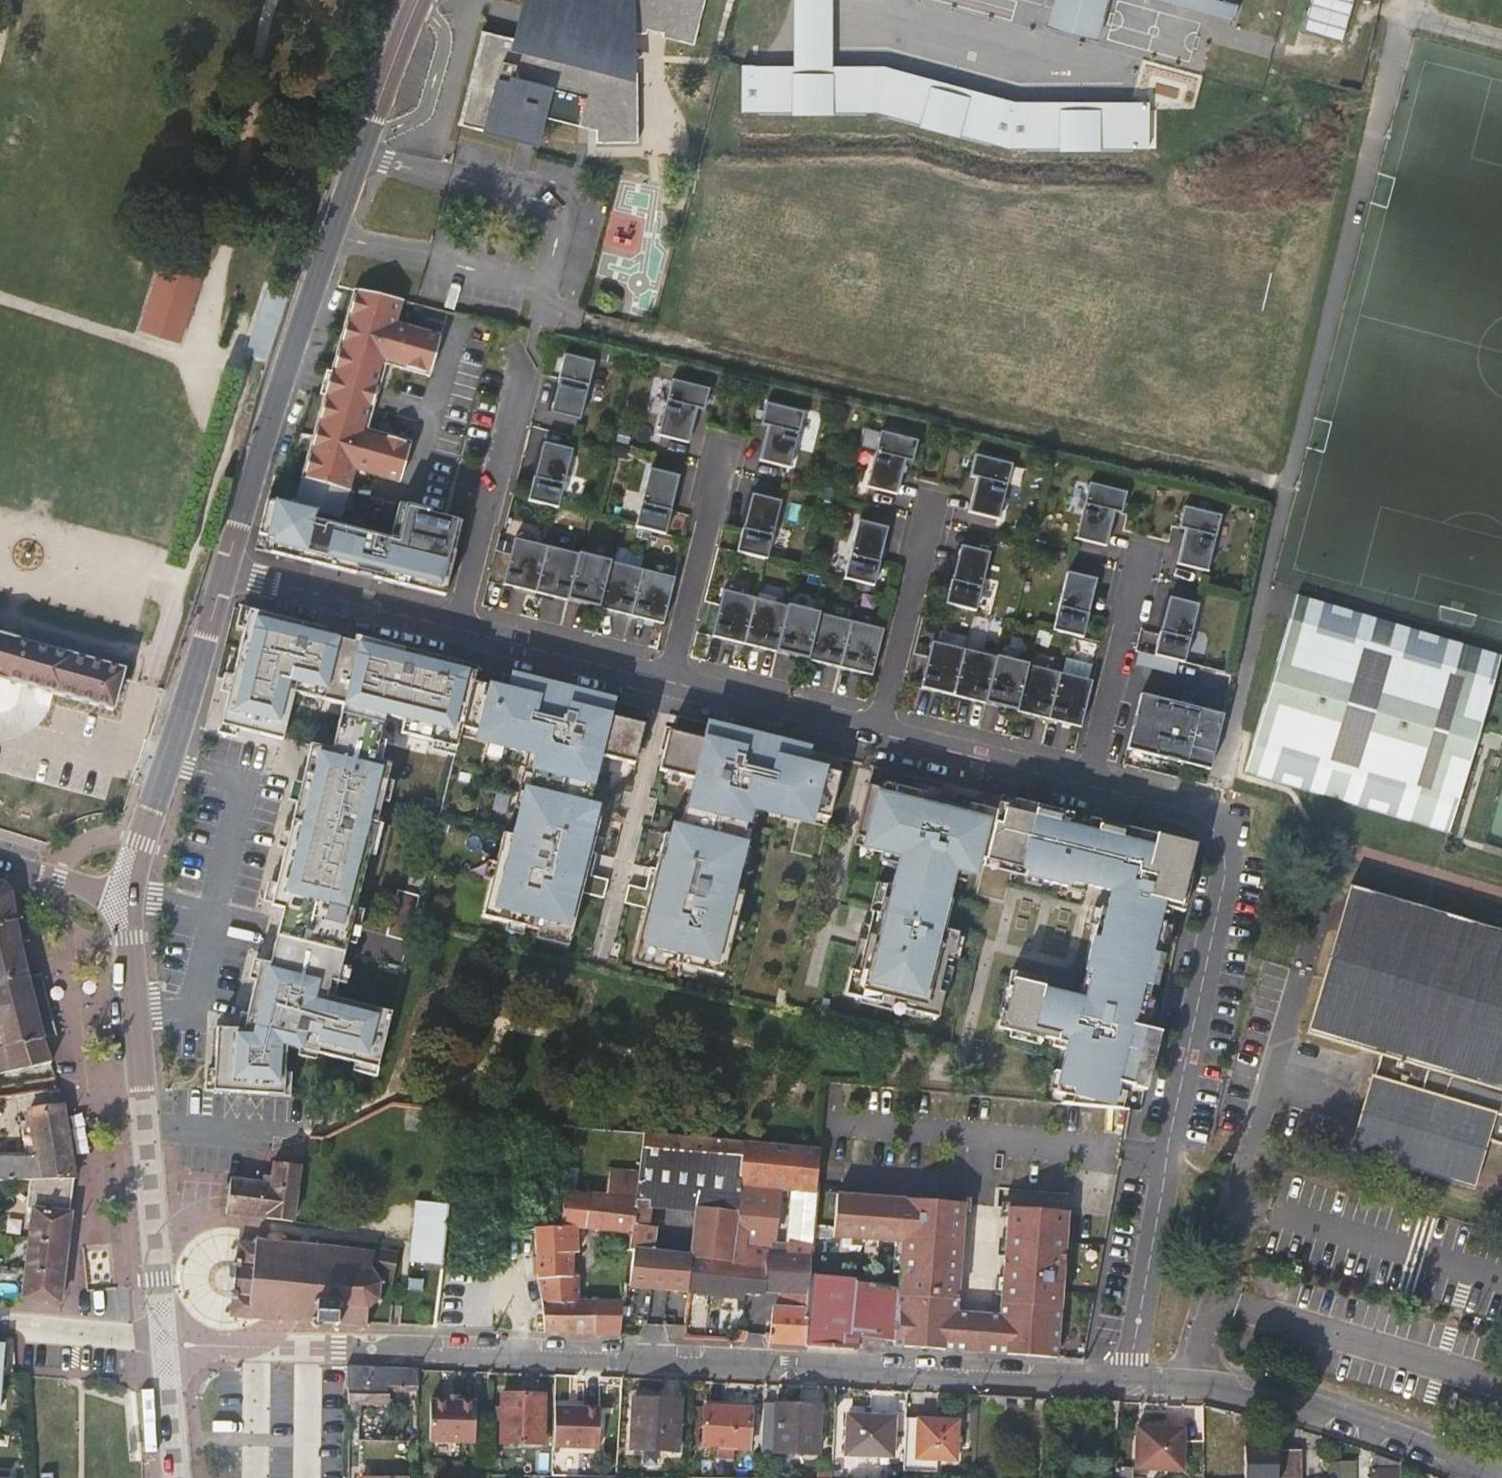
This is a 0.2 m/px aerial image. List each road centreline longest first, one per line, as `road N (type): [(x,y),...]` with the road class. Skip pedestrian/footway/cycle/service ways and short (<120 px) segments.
road 1 (residential): [(249,1346),(1084,1384),(1130,1377)]
road 2 (track): [(1215,831),(1283,485),(1402,9)]
road 3 (residential): [(1085,785),(1201,817),(1215,831),(1225,873),(1130,1377)]
road 4 (residential): [(413,0),(276,389),(225,571)]
road 5 (track): [(255,288),(238,343),(248,364),(123,748)]
road 6 (residential): [(122,892),(166,1338)]
road 7 (residential): [(1130,1377),(1326,1407),(1501,1475)]
road 8 (residential): [(225,571),(122,892)]
road 9 (residential): [(457,628),(521,368)]
road 10 (residential): [(225,571),(457,628)]
road 11 (residential): [(669,681),(722,467)]
road 12 (residential): [(877,734),(929,520)]
road 13 (residential): [(1085,785),(1137,572)]
road 14 (residential): [(457,628),(669,681)]
road 15 (residential): [(669,681),(877,734)]
road 16 (residential): [(877,734),(1085,785)]
road 17 (track): [(1318,836),(1501,895)]
road 18 (residential): [(166,1338),(0,1320)]
road 19 (residential): [(0,856),(122,892)]

